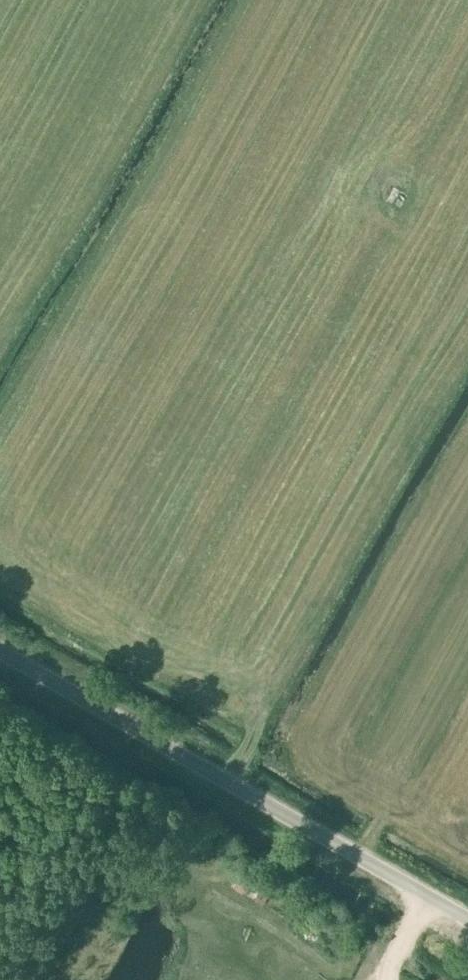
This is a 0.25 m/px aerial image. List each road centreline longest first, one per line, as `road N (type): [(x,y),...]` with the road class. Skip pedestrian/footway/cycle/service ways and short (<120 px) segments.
road 1 (unclassified): [(429,897),(0,650)]

